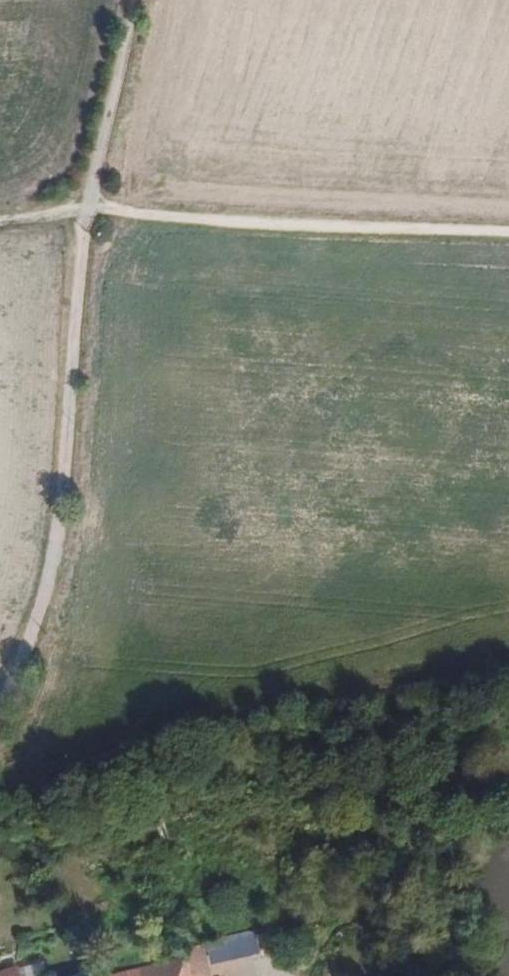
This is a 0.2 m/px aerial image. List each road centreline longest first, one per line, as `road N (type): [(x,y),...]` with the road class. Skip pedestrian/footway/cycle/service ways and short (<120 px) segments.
road 1 (track): [(0,711),(43,595),(58,518),(88,208)]
road 2 (track): [(88,208),(508,232)]
road 3 (track): [(88,208),(131,0)]

